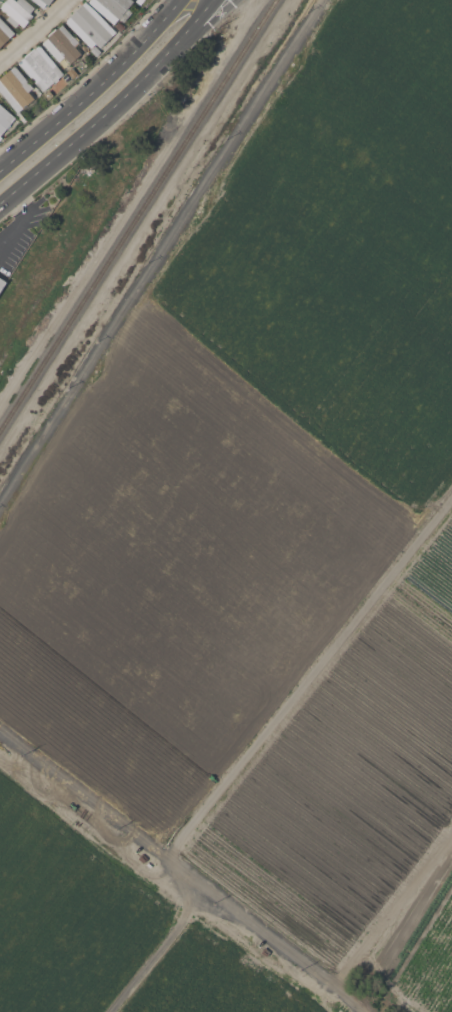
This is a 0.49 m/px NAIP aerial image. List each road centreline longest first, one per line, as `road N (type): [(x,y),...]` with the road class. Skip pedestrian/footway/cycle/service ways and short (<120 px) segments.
road 1 (track): [(159,861),(451,494)]
road 2 (primary): [(0,204),(139,83),(211,0)]
road 3 (track): [(201,893),(0,742)]
road 4 (primary): [(178,0),(81,100),(0,168)]
road 5 (track): [(360,1011),(201,893)]
road 6 (track): [(201,893),(109,1011)]

